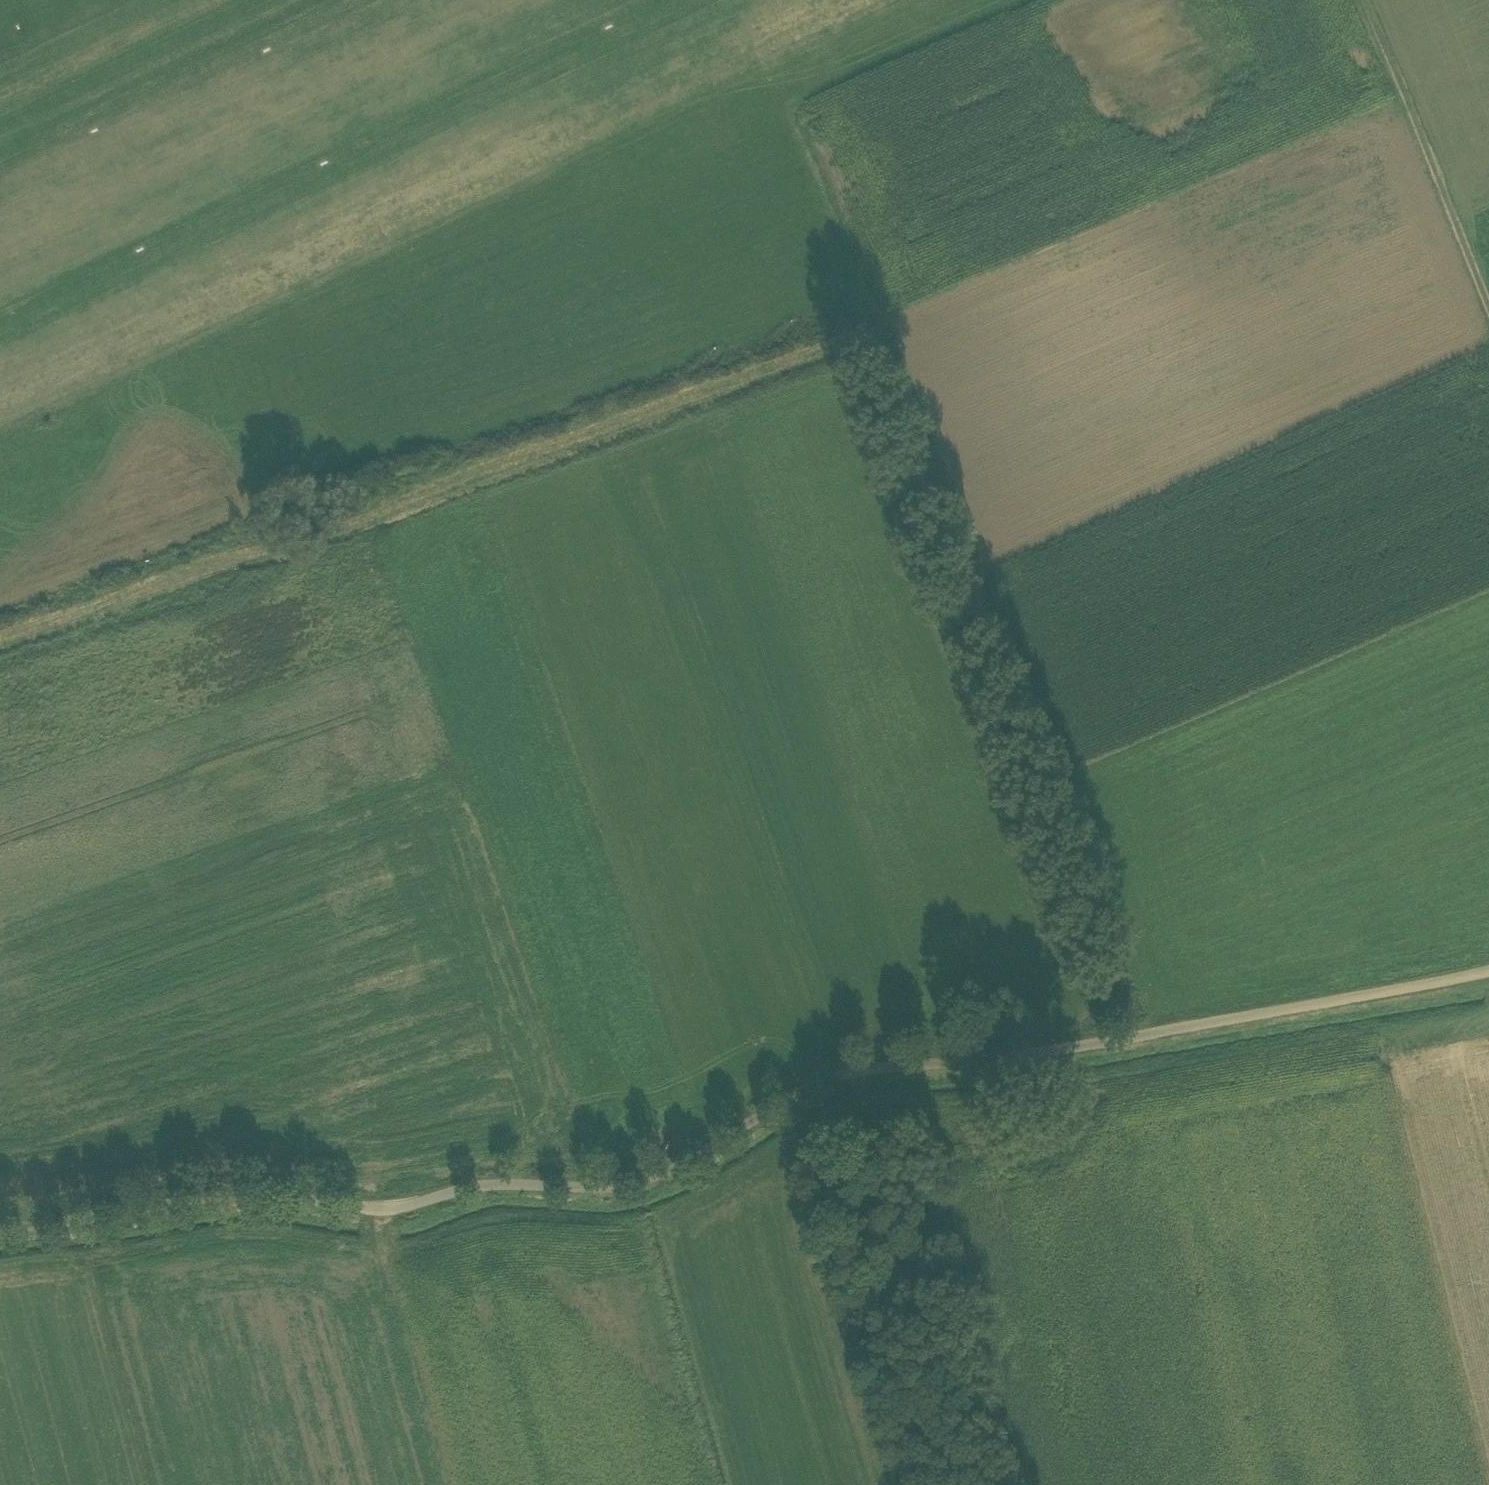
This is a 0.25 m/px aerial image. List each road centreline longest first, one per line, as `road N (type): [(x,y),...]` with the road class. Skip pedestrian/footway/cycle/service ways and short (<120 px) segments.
road 1 (unclassified): [(0,1225),(244,1190),(406,1206),(499,1176),(594,1186),(678,1166),(839,1069),(978,1060),(1488,973)]
road 2 (track): [(0,638),(855,341)]

